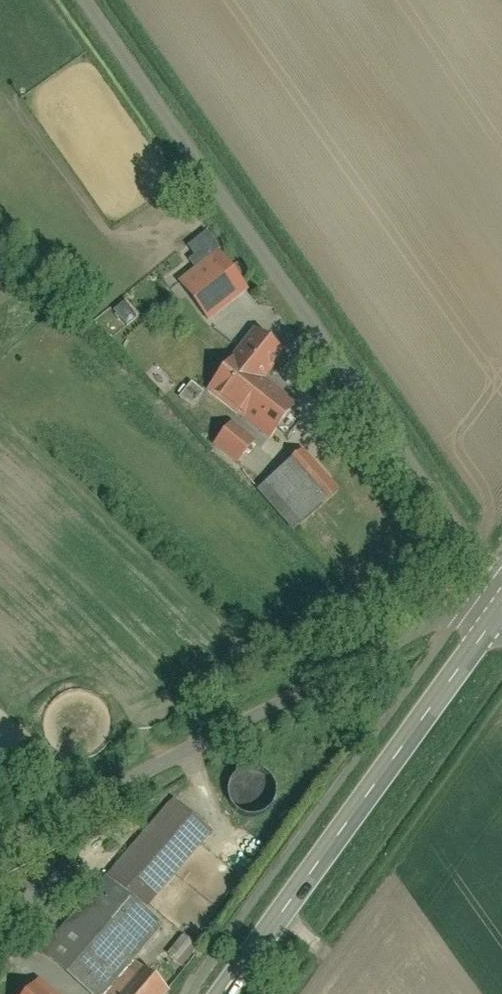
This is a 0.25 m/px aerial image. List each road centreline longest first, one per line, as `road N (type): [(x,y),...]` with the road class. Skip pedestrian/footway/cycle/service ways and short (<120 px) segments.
road 1 (residential): [(77,0),(501,600)]
road 2 (residential): [(501,606),(0,833)]
road 3 (secondary): [(223,993),(501,609)]

